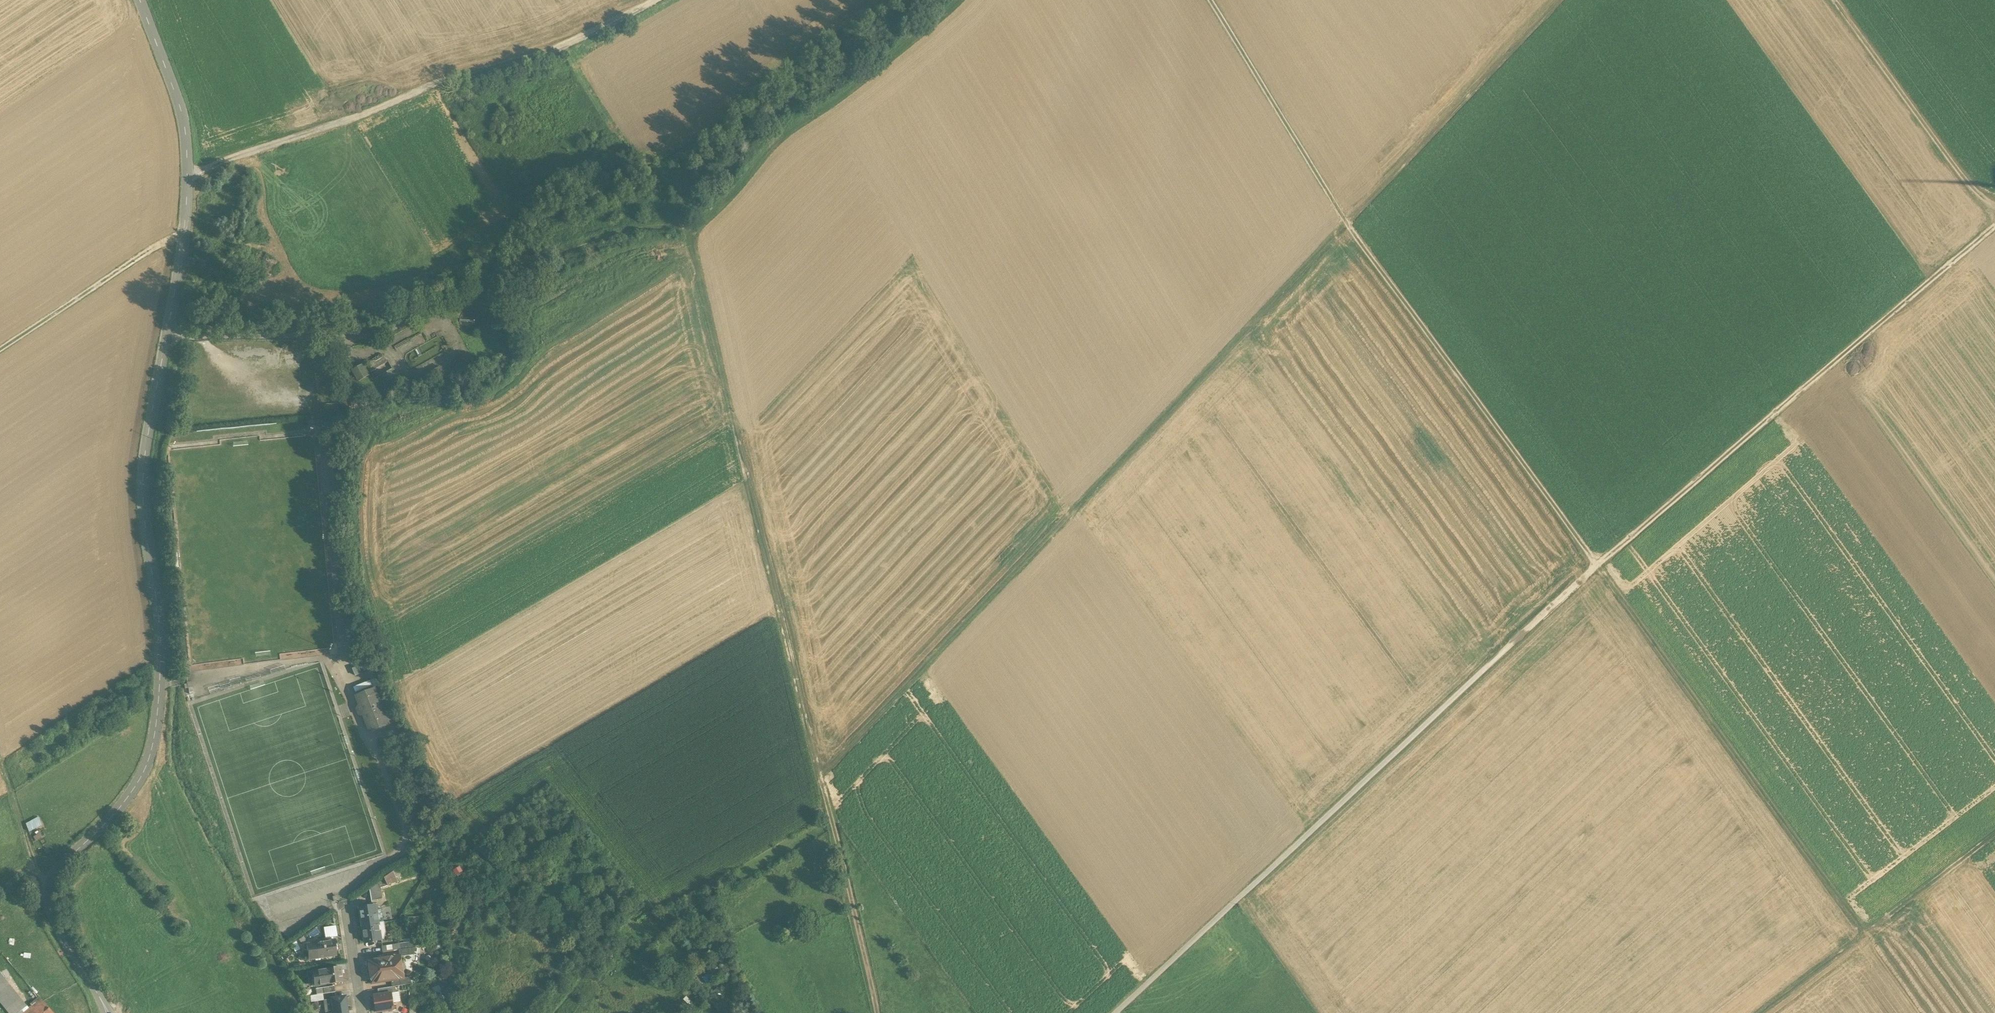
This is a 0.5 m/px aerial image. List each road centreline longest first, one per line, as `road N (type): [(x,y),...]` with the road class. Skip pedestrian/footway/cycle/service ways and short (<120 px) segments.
road 1 (track): [(1116,1012),(1556,603),(1994,227)]
road 2 (track): [(1210,0),(1347,223),(1865,935)]
road 3 (tertiary): [(140,0),(187,145),(180,266),(144,467),(162,637),(160,697),(153,748),(134,790),(56,871),(48,891),(66,942),(108,1012)]
road 4 (track): [(492,274),(617,231),(688,231),(878,1012)]
road 5 (track): [(1347,223),(821,776)]
road 6 (track): [(657,0),(587,38),(187,177)]
road 7 (track): [(688,231),(721,214),(795,132),(964,0)]
road 8 (track): [(1347,223),(1560,0)]
road 9 (track): [(0,350),(148,251),(183,241)]
road 10 (track): [(1865,935),(1994,837)]
road 11 (track): [(50,881),(37,873),(0,756)]
road 12 (track): [(1865,935),(1766,1012)]

